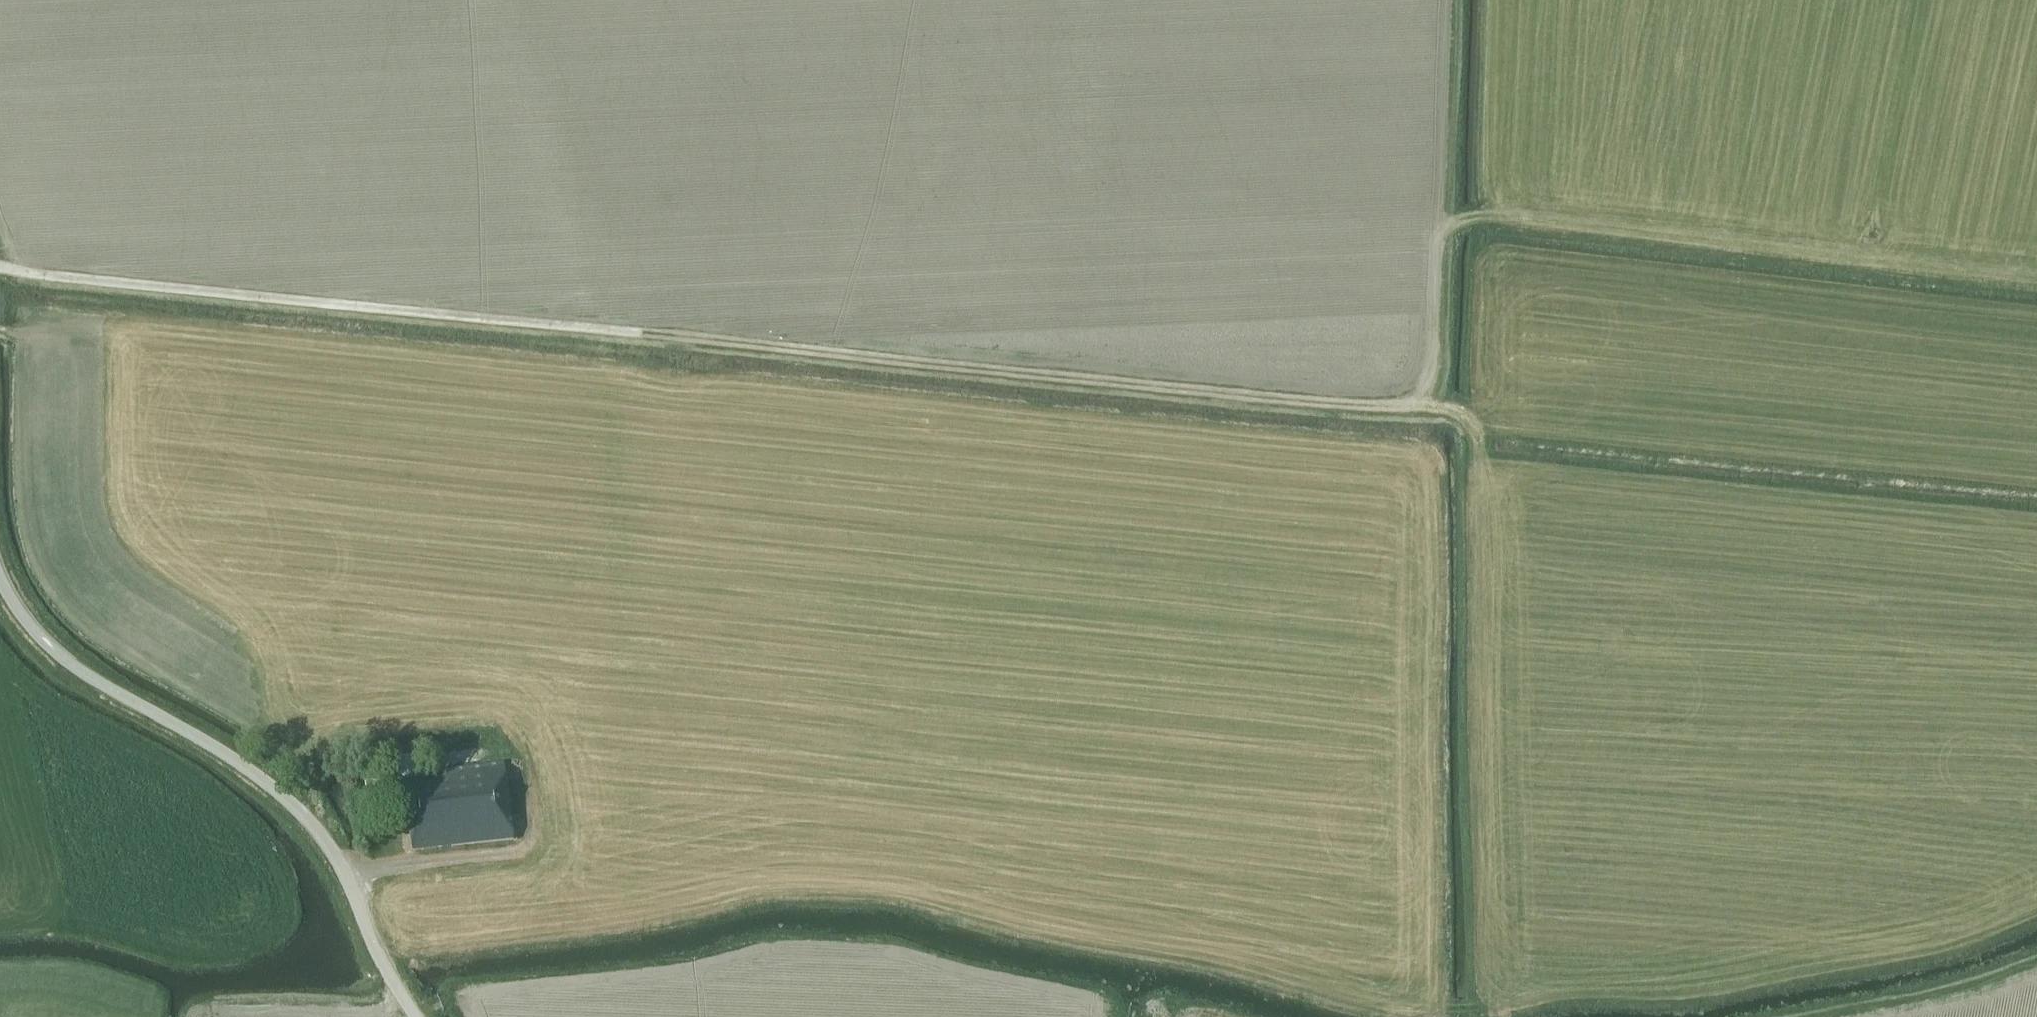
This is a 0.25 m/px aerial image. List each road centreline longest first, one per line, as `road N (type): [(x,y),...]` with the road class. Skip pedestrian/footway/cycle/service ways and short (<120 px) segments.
road 1 (track): [(0,266),(1362,407),(1447,408)]
road 2 (unclassified): [(417,1016),(384,967),(343,868),(306,817),(221,751),(64,659),(32,627),(0,575)]

